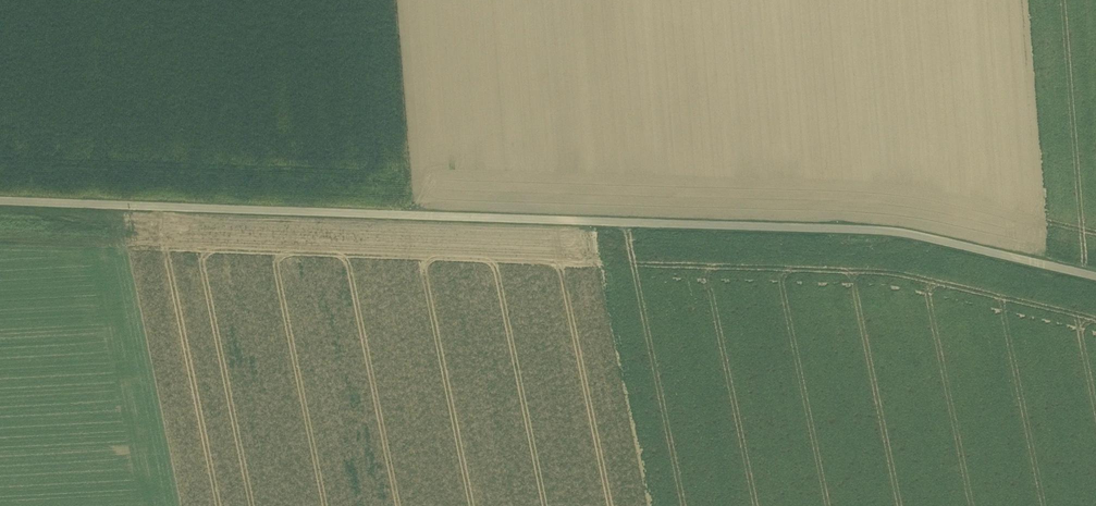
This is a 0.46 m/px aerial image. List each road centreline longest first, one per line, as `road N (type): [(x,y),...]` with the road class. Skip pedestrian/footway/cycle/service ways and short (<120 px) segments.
road 1 (unclassified): [(1095,275),(898,229),(0,199)]

